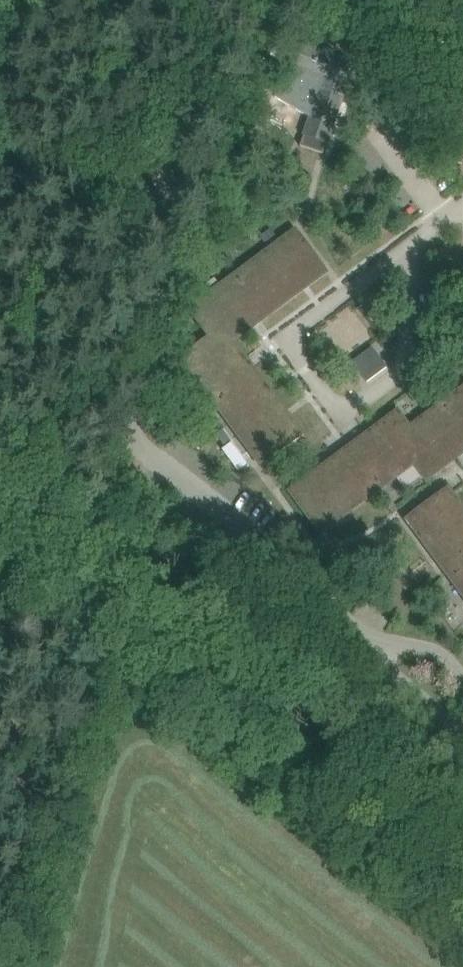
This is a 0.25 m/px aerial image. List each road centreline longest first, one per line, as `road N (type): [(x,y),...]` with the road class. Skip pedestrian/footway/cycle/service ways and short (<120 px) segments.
road 1 (track): [(462,875),(0,505)]

